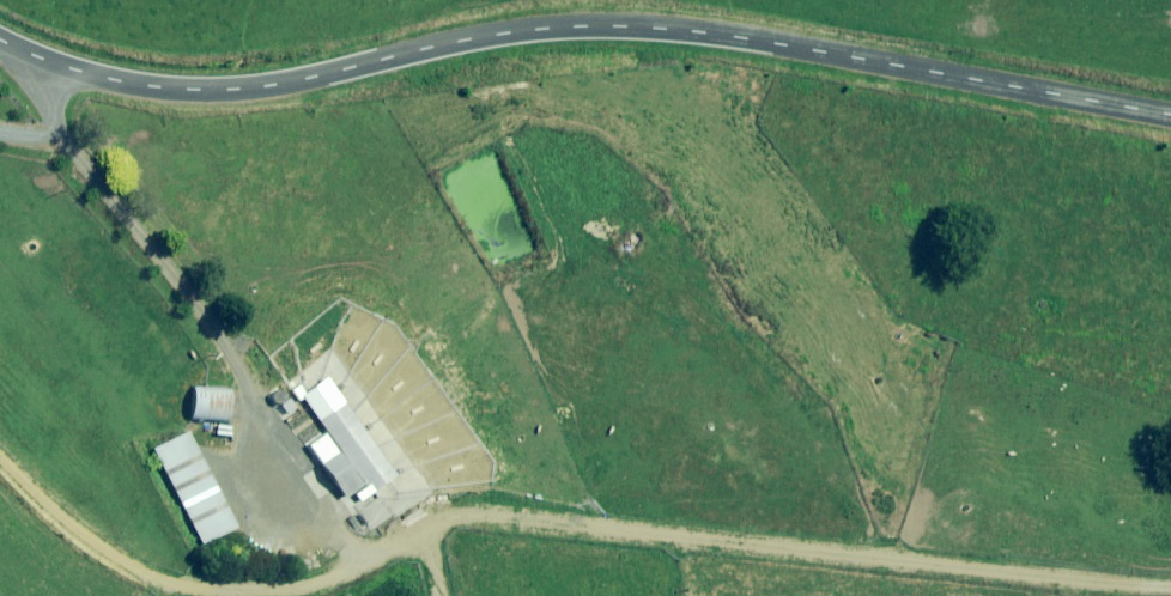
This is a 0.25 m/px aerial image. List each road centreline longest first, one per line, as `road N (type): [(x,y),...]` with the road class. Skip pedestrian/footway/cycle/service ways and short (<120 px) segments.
road 1 (track): [(1170,587),(459,516),(419,539),(336,561),(277,589),(166,584),(39,494),(0,454)]
road 2 (unclassified): [(1170,112),(689,27),(572,24),(471,36),(297,74),(220,80),(105,76),(0,34)]

